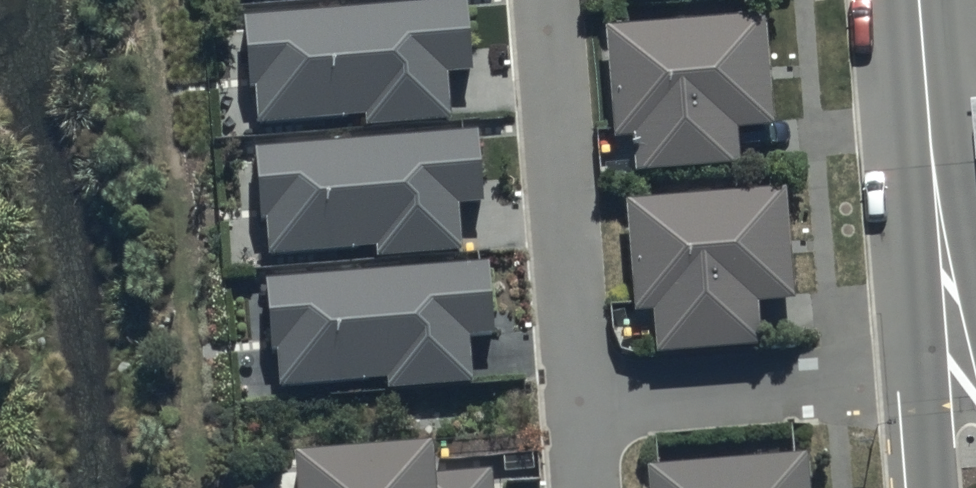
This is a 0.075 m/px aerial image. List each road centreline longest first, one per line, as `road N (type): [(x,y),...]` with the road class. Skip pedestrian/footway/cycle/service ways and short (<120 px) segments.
road 1 (residential): [(546,0),(579,401)]
road 2 (residential): [(924,371),(579,401)]
road 3 (tertiary): [(924,371),(912,232),(930,152)]
road 4 (tertiary): [(930,152),(918,0)]

